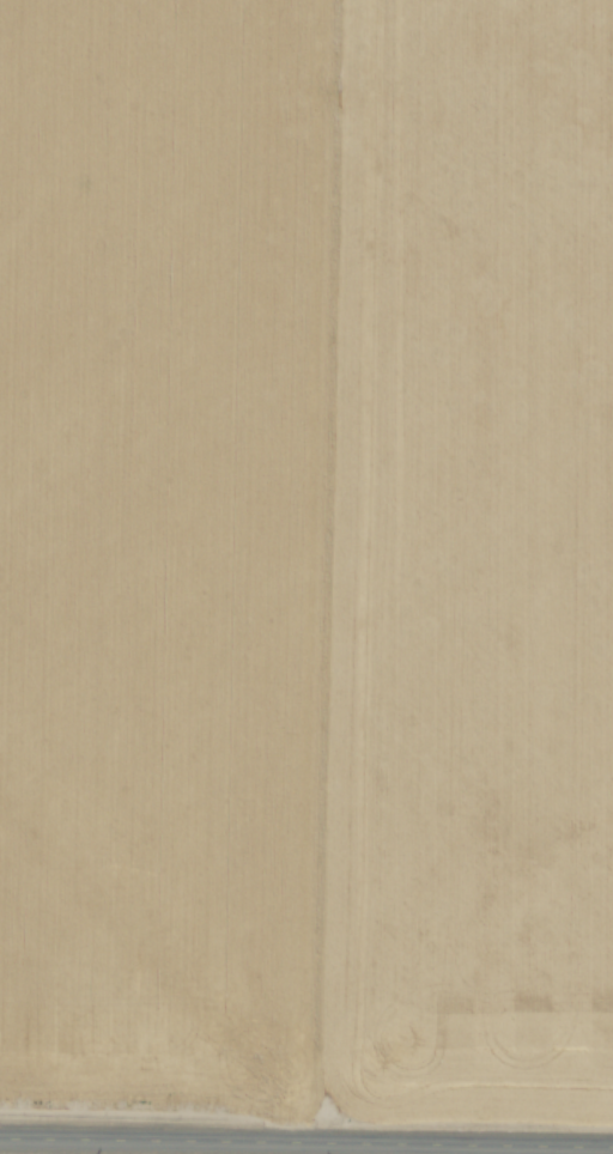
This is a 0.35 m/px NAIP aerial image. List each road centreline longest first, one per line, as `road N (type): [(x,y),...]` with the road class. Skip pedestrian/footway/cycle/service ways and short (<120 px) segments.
road 1 (secondary): [(612,1145),(0,1140)]

